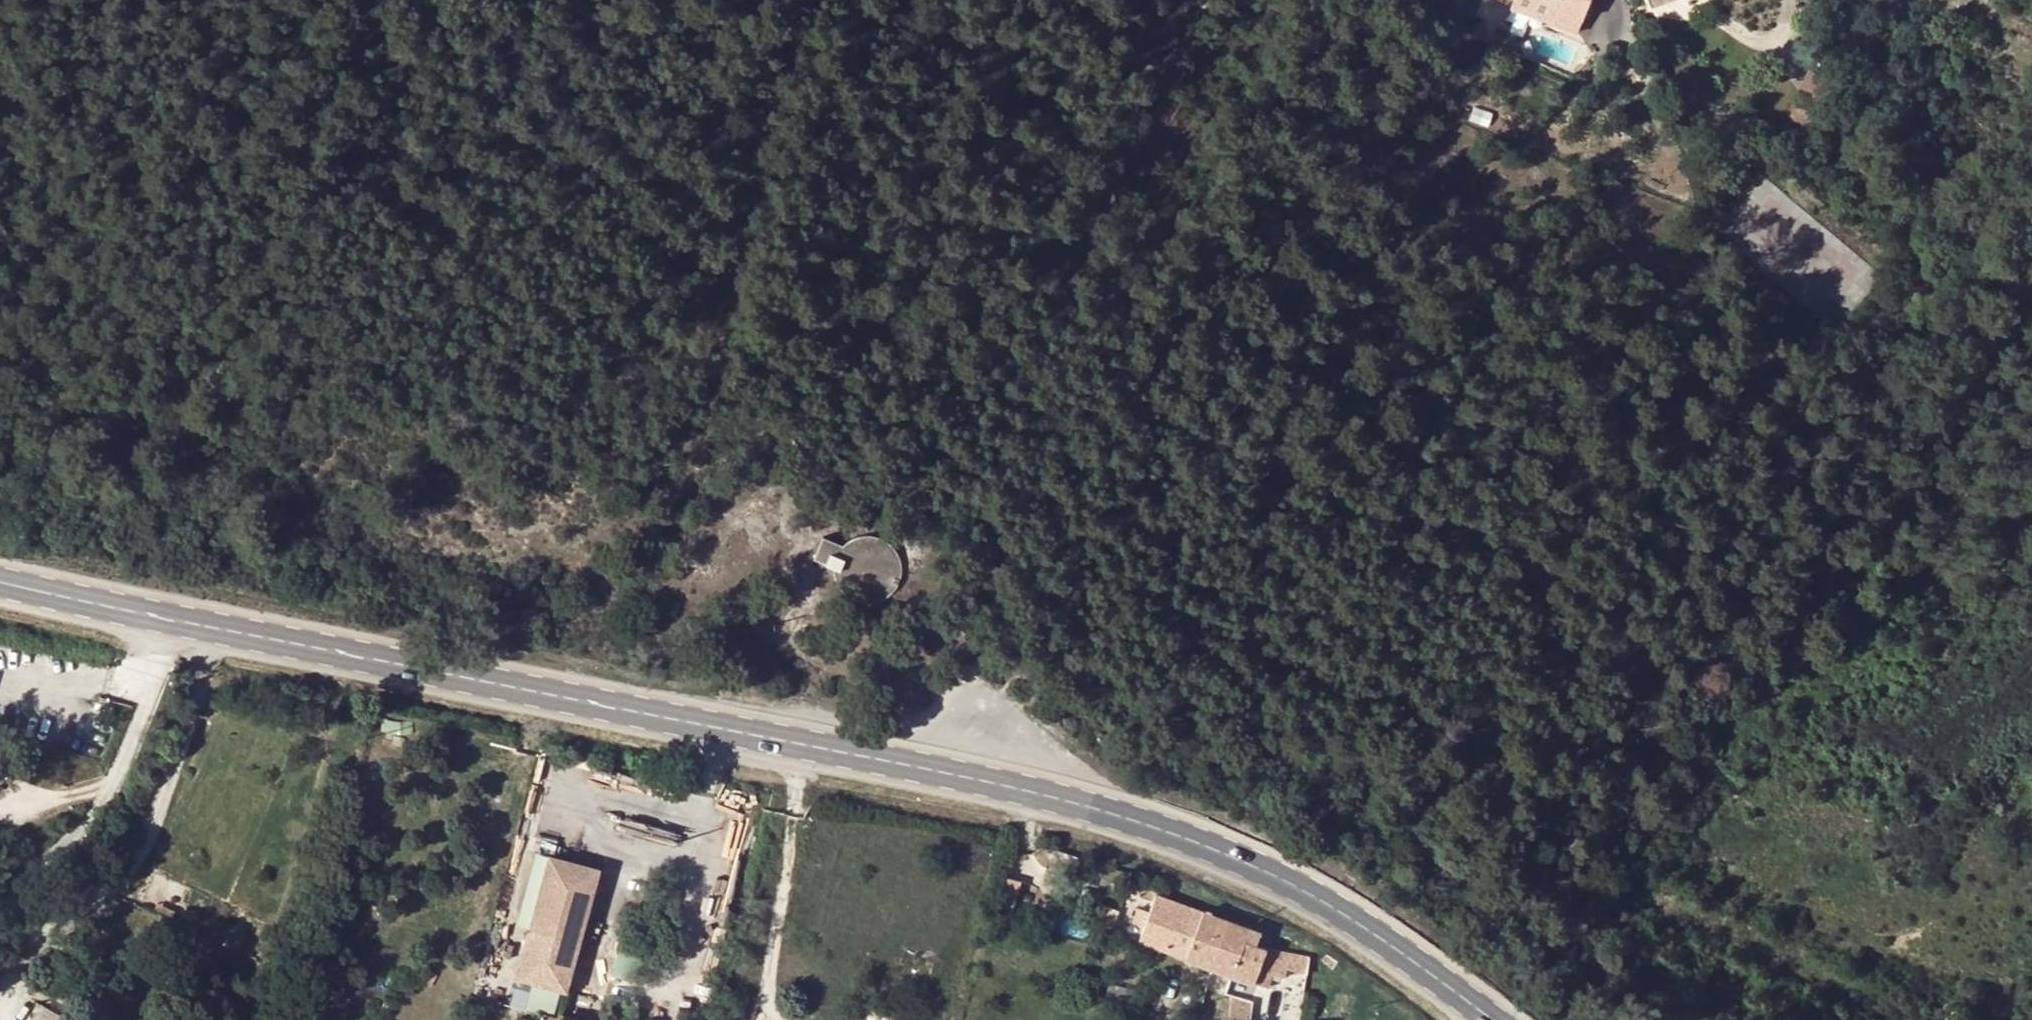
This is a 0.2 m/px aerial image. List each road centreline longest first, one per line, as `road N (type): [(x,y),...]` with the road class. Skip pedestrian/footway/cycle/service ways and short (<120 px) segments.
road 1 (secondary): [(1496,1019),(1286,882),(1035,794),(0,586)]

